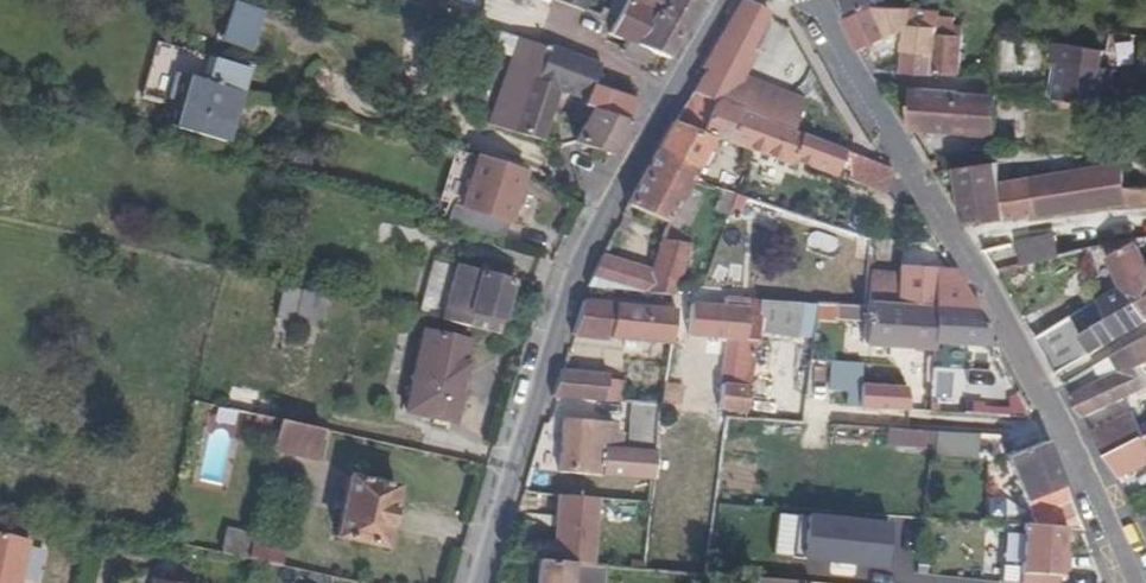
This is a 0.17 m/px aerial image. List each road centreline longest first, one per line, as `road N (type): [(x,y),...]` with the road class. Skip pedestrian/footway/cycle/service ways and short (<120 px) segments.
road 1 (residential): [(801,0),(1006,333),(1125,582)]
road 2 (tertiary): [(723,0),(592,244),(480,582)]

